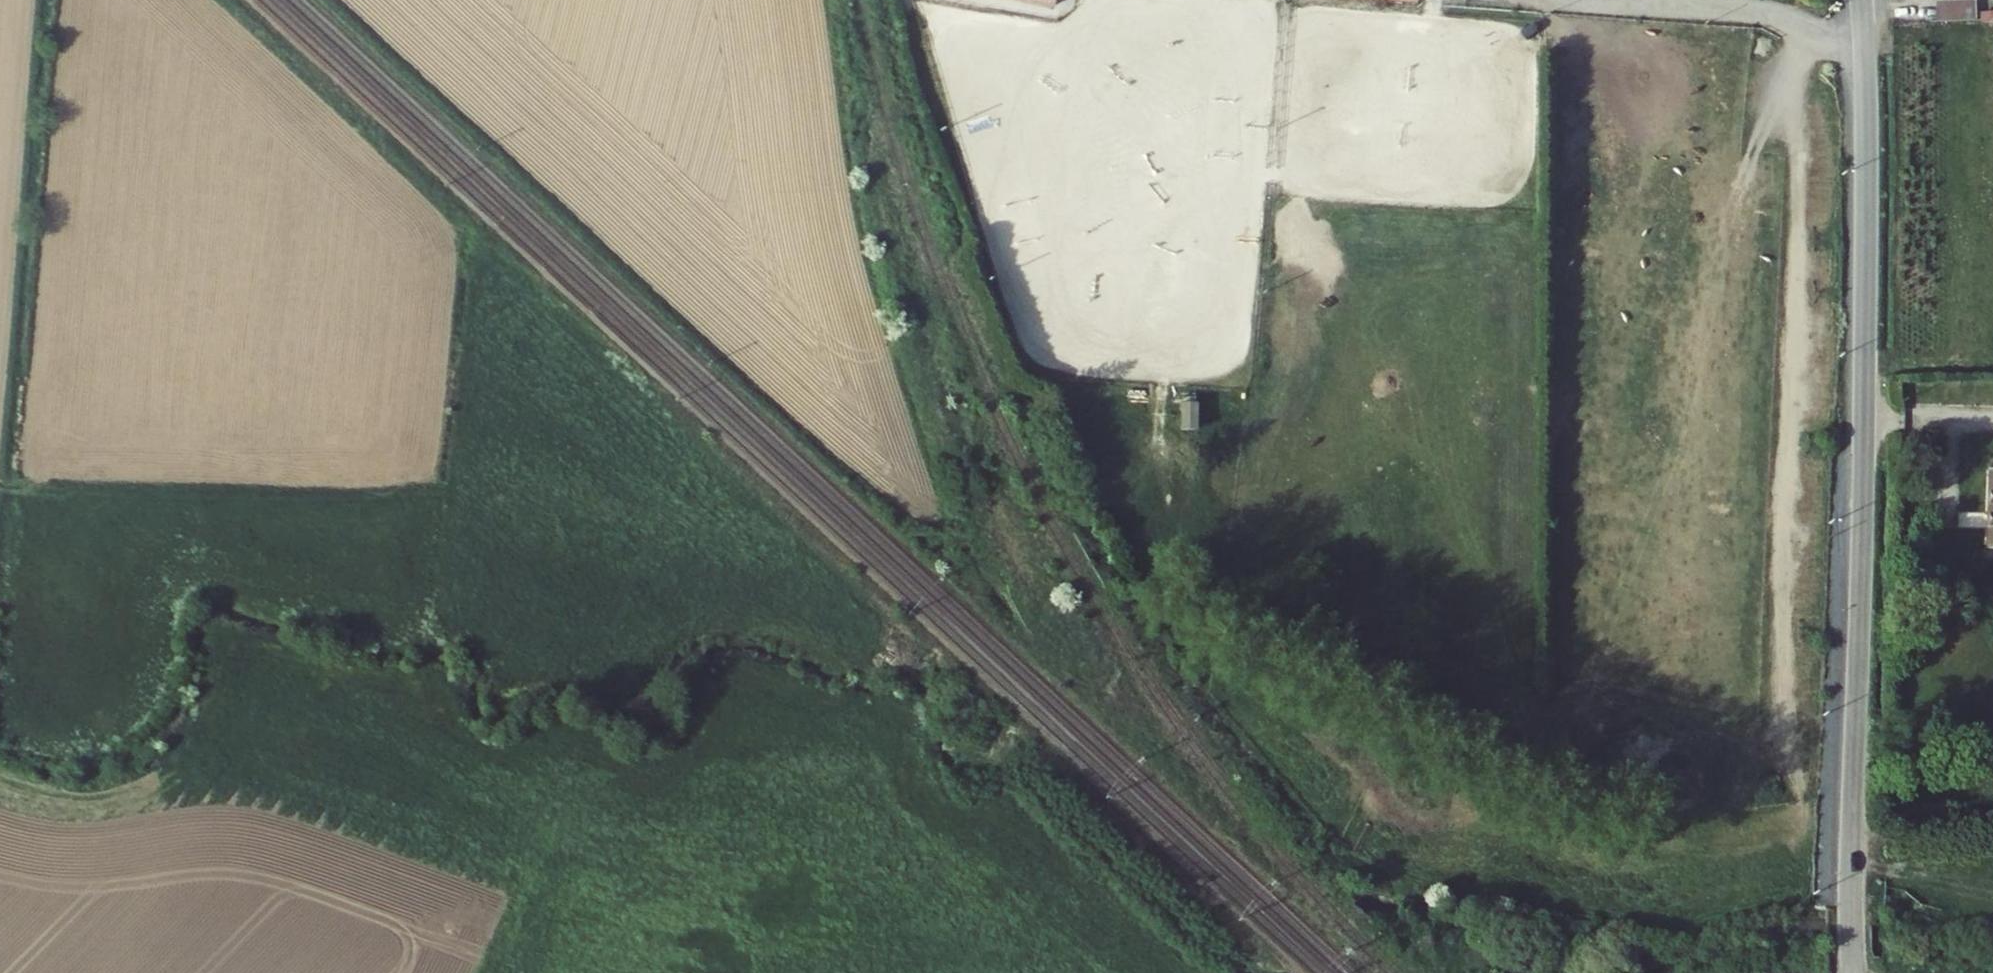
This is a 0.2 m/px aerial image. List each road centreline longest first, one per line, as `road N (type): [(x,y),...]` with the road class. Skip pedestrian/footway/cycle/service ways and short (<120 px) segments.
road 1 (unclassified): [(1861,0),(1863,497),(1850,898)]

